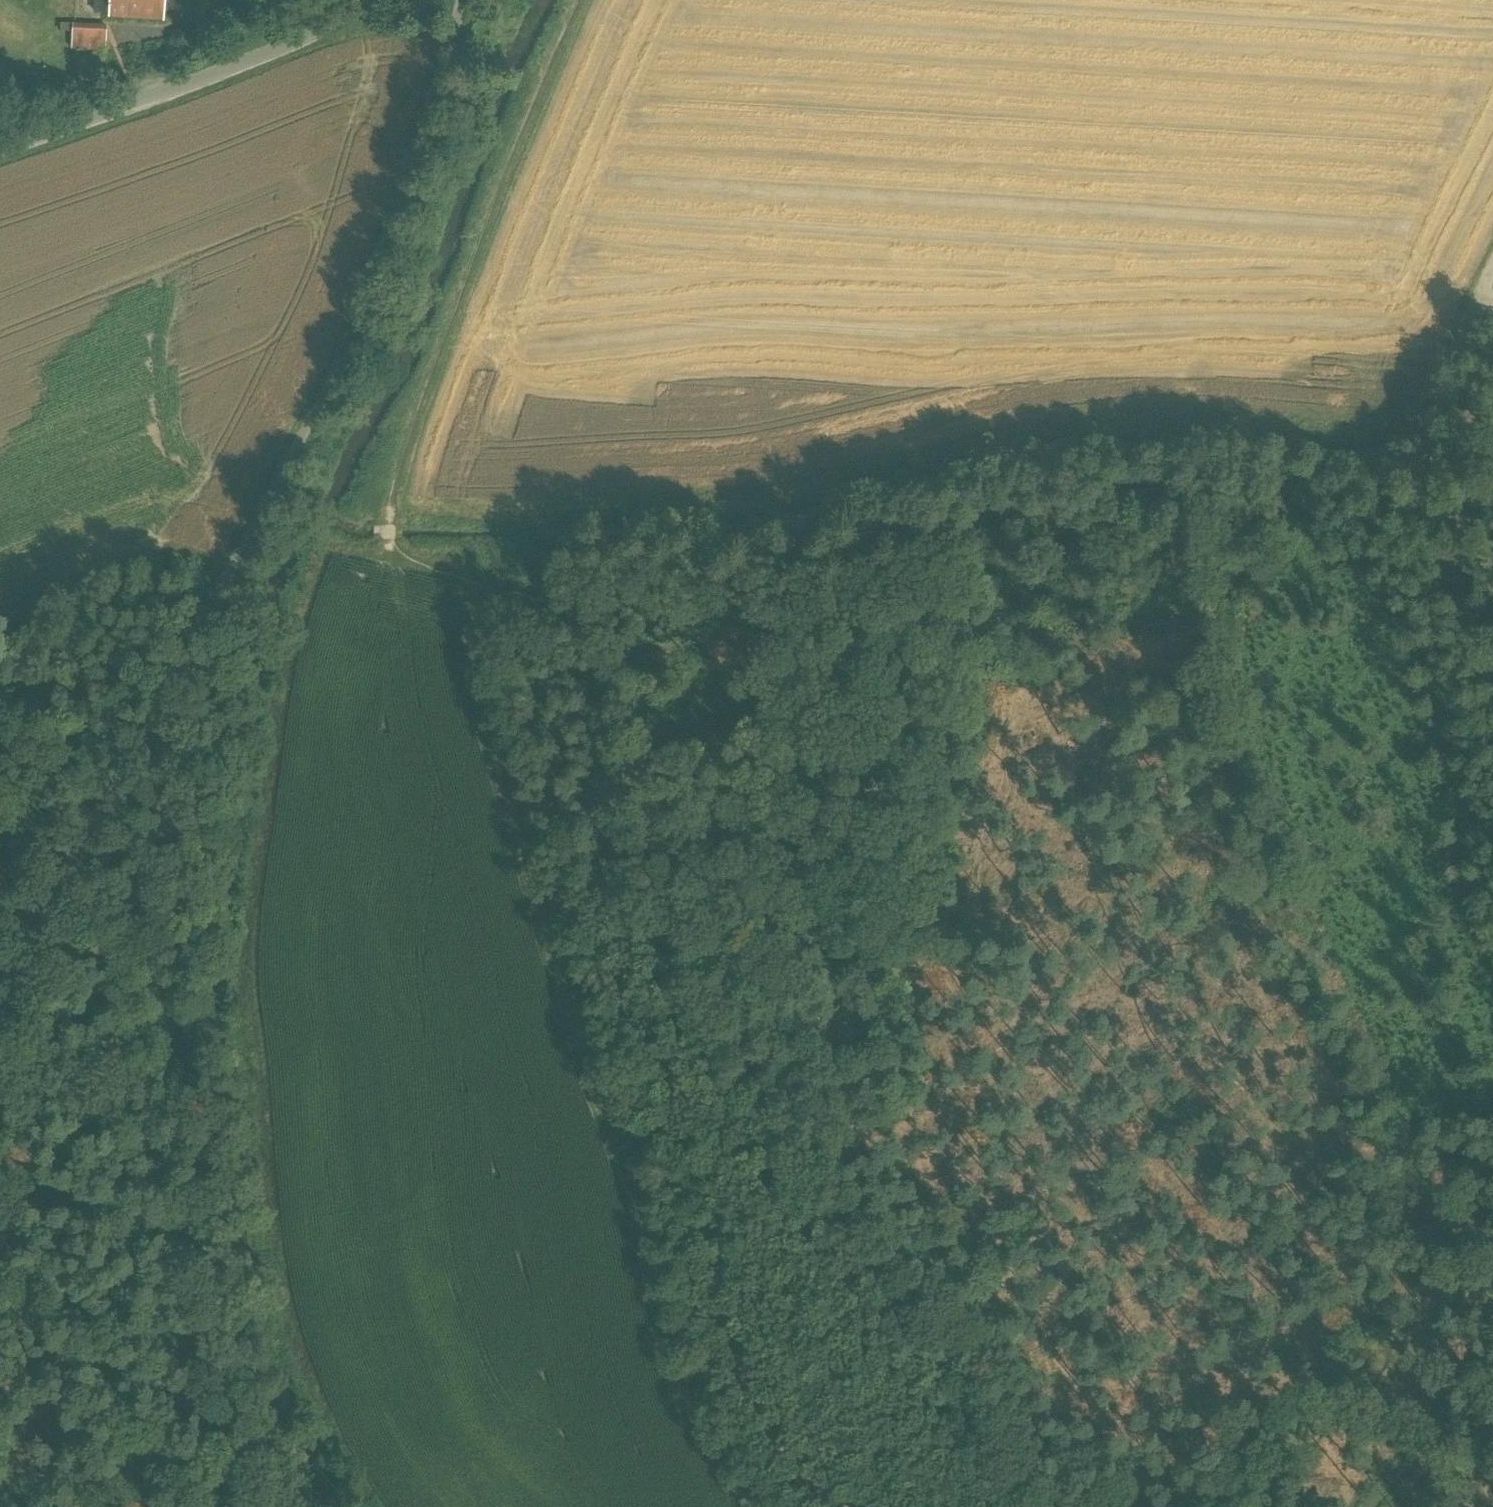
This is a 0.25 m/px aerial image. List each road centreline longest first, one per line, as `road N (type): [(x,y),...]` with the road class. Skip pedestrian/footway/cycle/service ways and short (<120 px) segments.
road 1 (unclassified): [(462,0),(195,736),(72,1029),(0,1137)]
road 2 (unclassified): [(0,147),(332,27),(376,0)]

